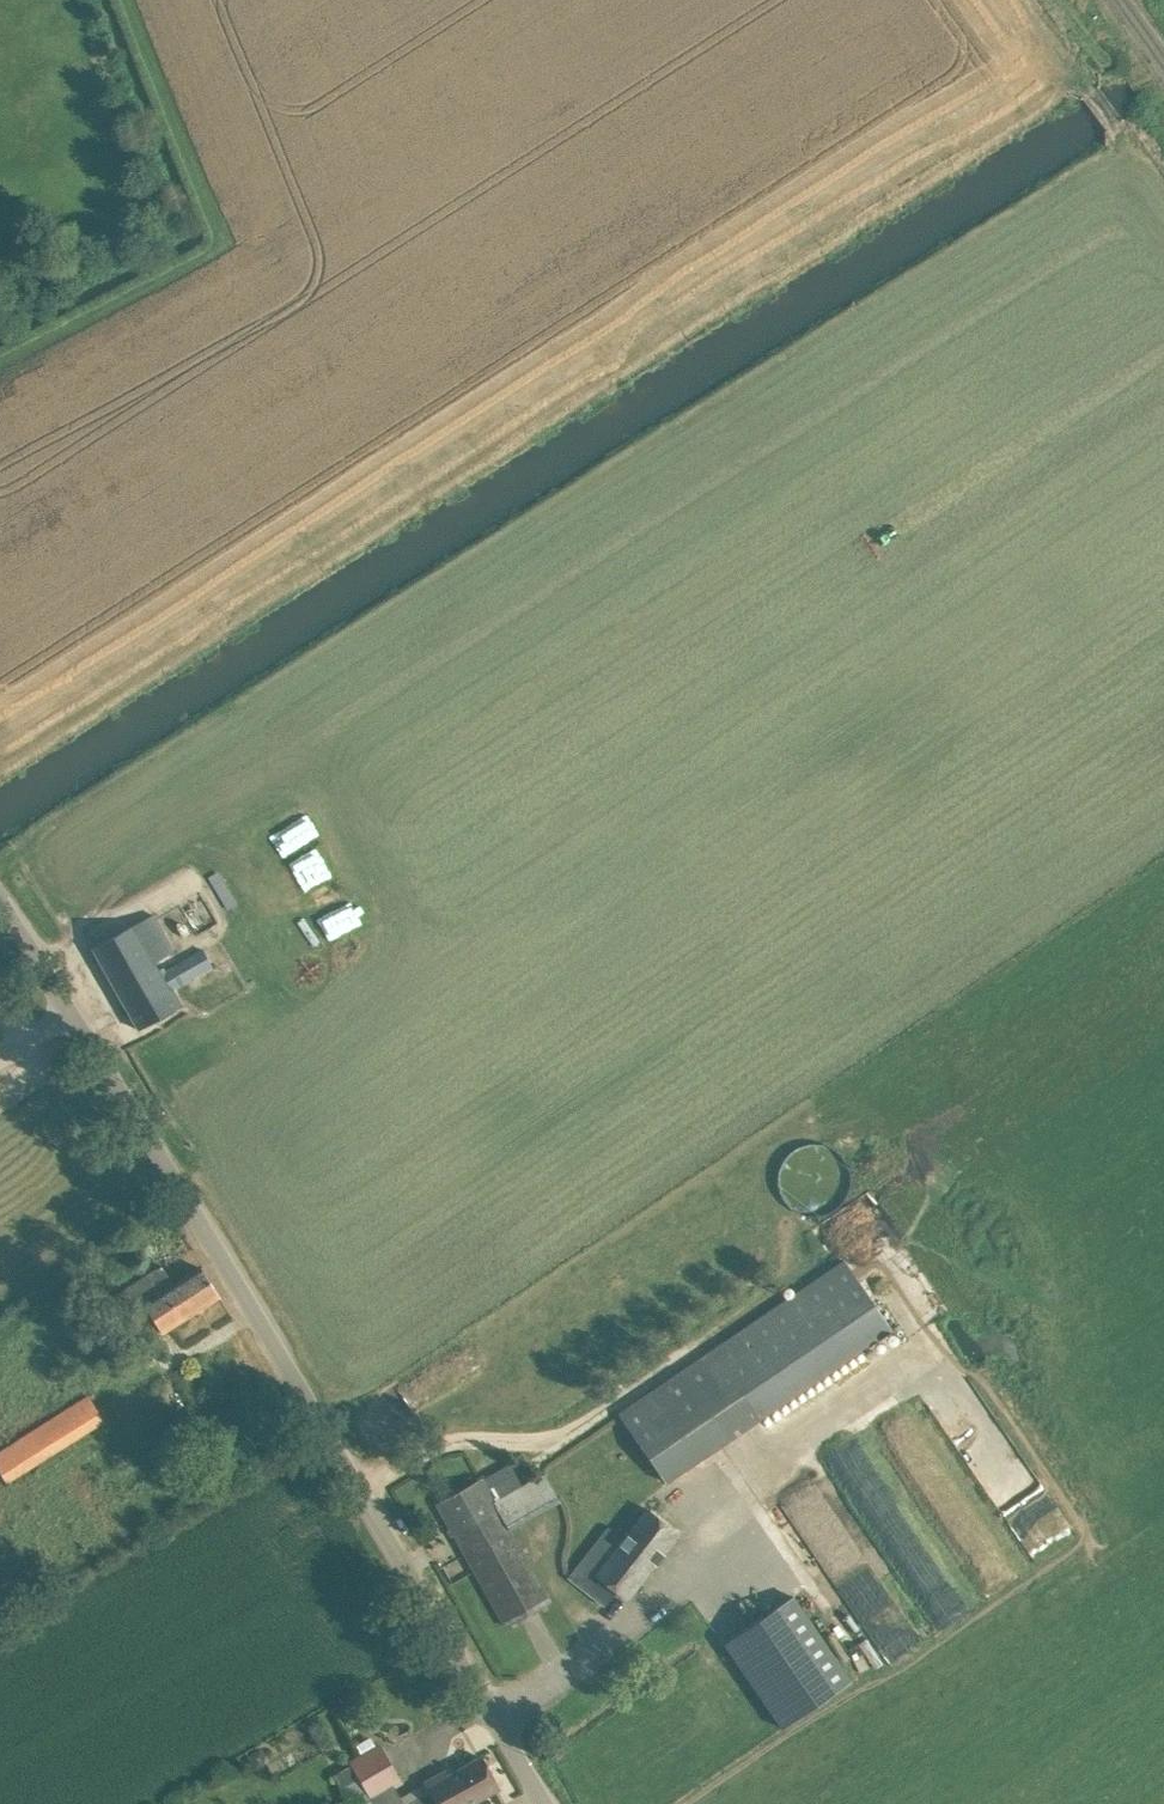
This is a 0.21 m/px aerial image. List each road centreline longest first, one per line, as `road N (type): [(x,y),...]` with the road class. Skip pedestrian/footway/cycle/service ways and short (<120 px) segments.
road 1 (unclassified): [(548,1803),(0,884)]

